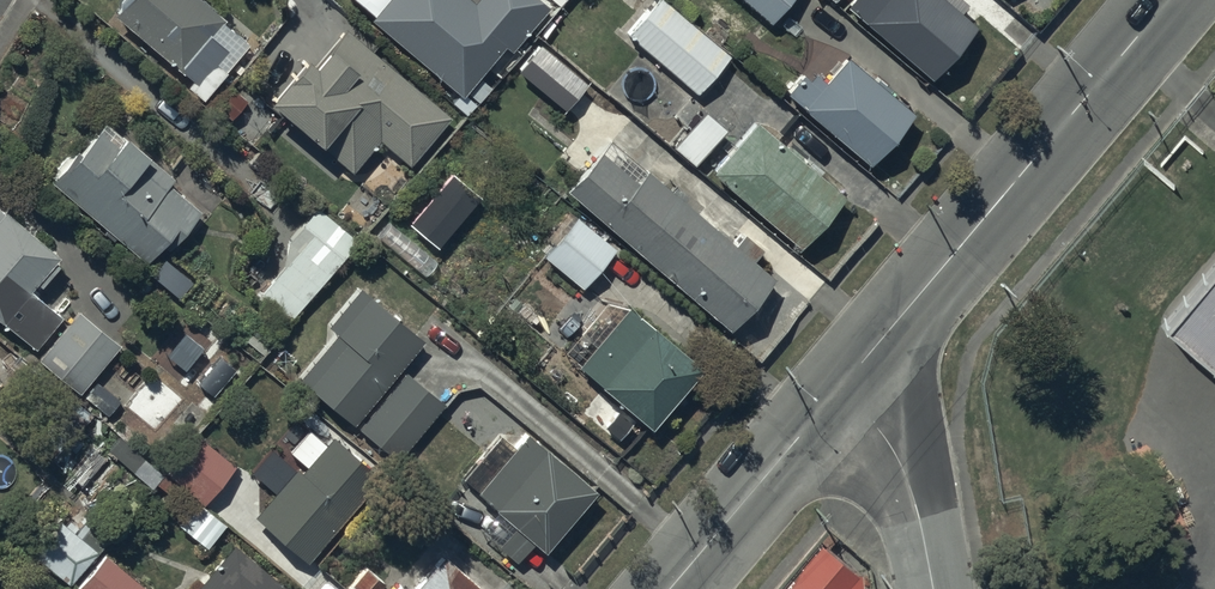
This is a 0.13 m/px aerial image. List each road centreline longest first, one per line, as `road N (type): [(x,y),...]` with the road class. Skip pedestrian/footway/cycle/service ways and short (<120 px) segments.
road 1 (tertiary): [(1174,0),(845,384)]
road 2 (tertiary): [(845,384),(671,588)]
road 3 (residential): [(845,384),(901,466),(934,588)]

